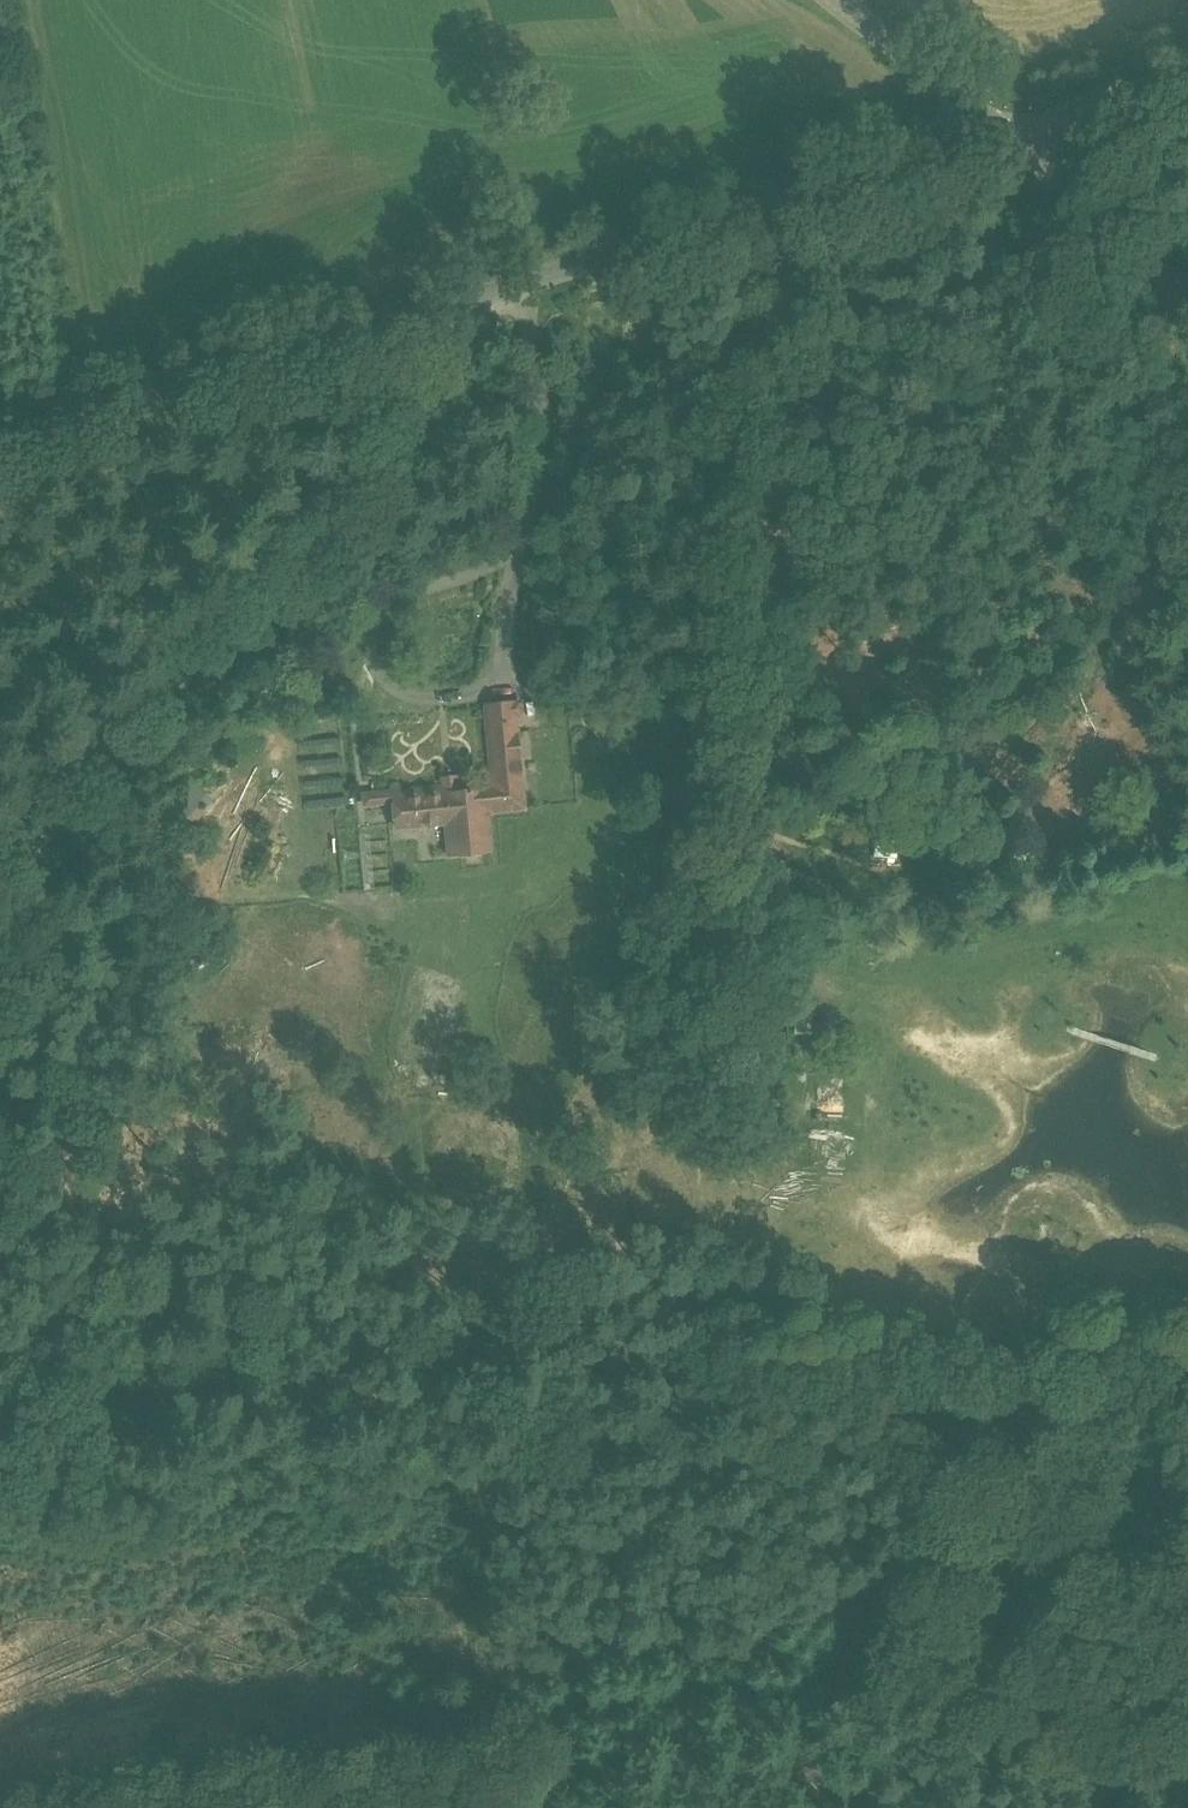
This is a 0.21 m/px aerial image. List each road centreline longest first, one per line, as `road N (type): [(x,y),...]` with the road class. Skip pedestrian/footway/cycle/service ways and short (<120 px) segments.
road 1 (unclassified): [(0,430),(1002,130)]
road 2 (track): [(564,265),(0,922)]
road 3 (tertiary): [(1187,308),(1002,130)]
road 4 (tertiary): [(1002,130),(833,0)]
road 5 (unclassified): [(1002,130),(1187,73)]

